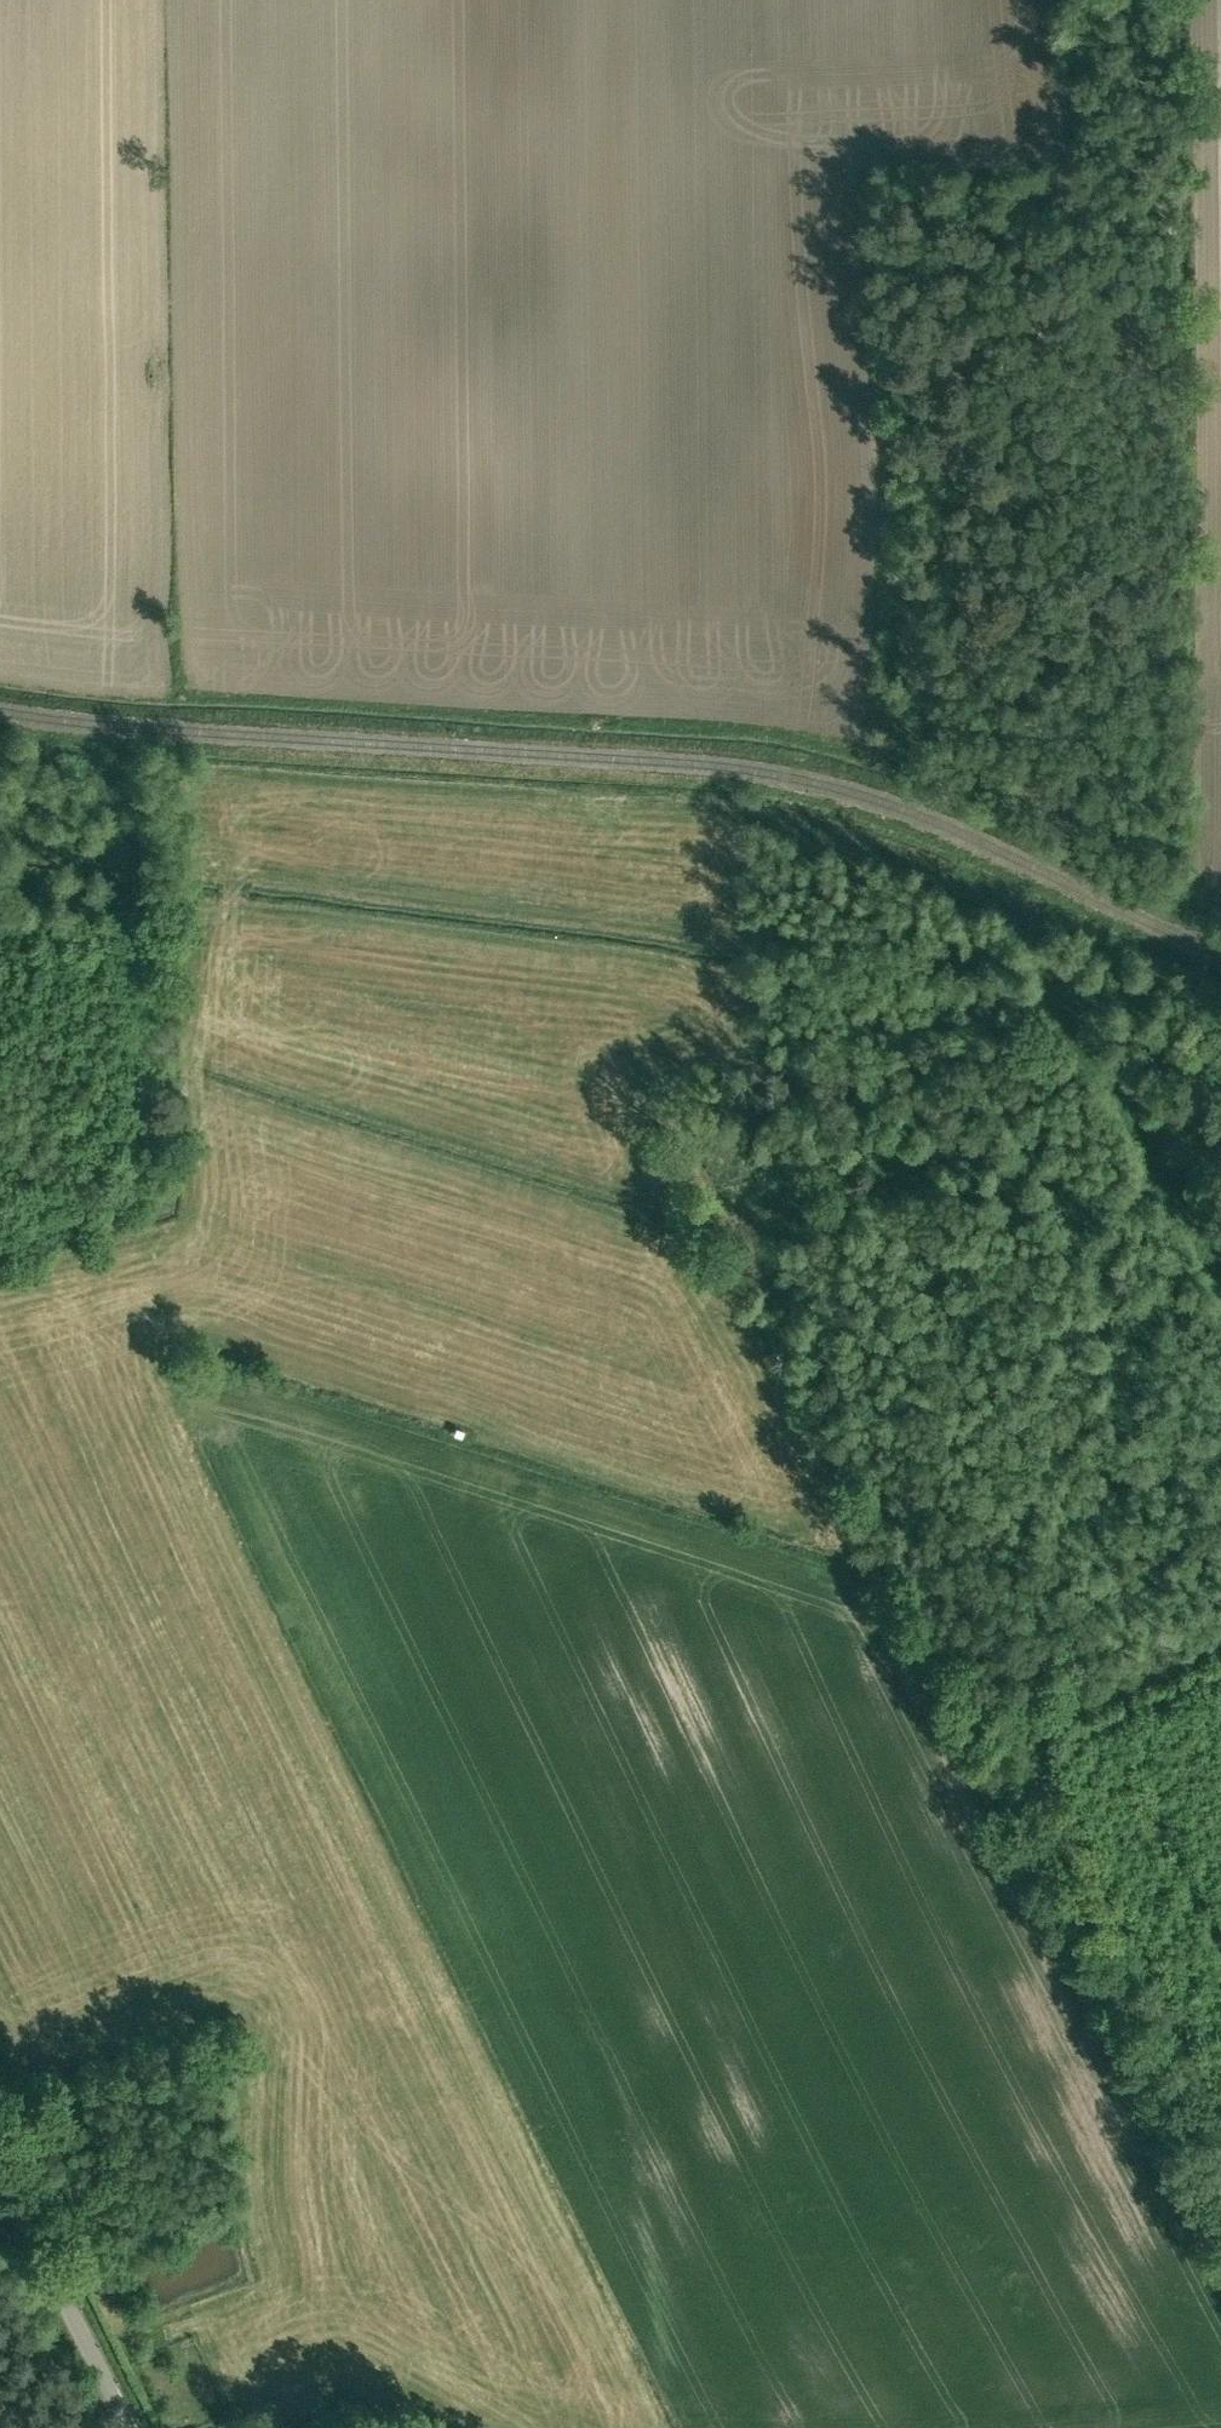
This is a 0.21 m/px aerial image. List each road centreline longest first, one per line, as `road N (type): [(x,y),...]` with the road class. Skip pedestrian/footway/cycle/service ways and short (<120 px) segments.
road 1 (track): [(1038,0),(1069,215),(1060,301),(992,330),(931,405),(880,439)]
road 2 (unclassified): [(0,2170),(132,2427)]

